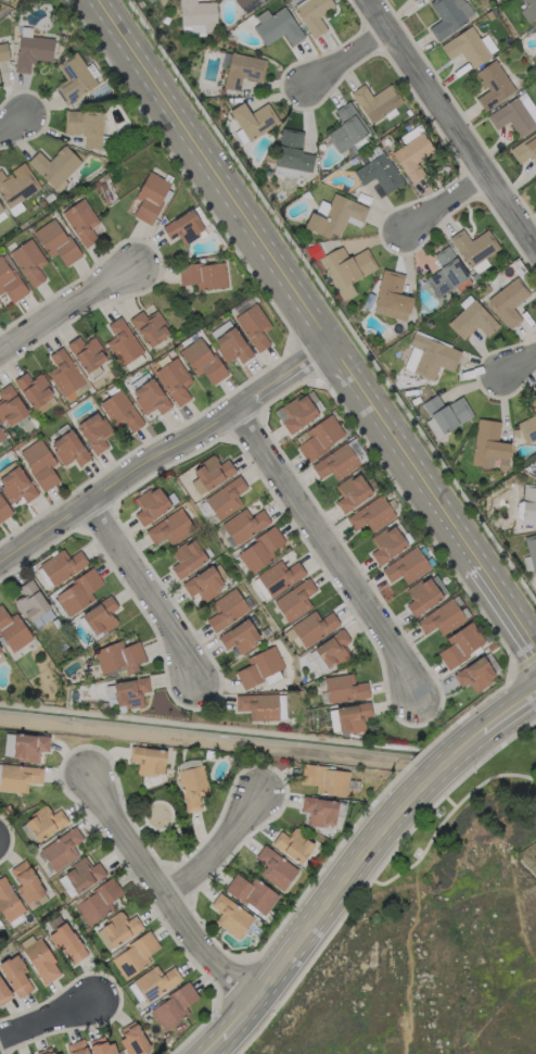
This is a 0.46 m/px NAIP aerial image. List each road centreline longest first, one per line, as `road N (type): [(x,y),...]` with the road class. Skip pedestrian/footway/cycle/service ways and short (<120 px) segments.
road 1 (residential): [(535,643),(96,0)]
road 2 (tertiary): [(535,692),(405,802),(205,1053)]
road 3 (residential): [(0,560),(332,346)]
road 4 (residential): [(235,407),(419,701)]
road 5 (residential): [(255,999),(189,934),(77,764)]
road 6 (residential): [(535,240),(369,0)]
road 7 (residential): [(90,500),(193,678)]
road 8 (residential): [(137,266),(0,356)]
road 9 (residential): [(161,895),(197,869),(270,781)]

